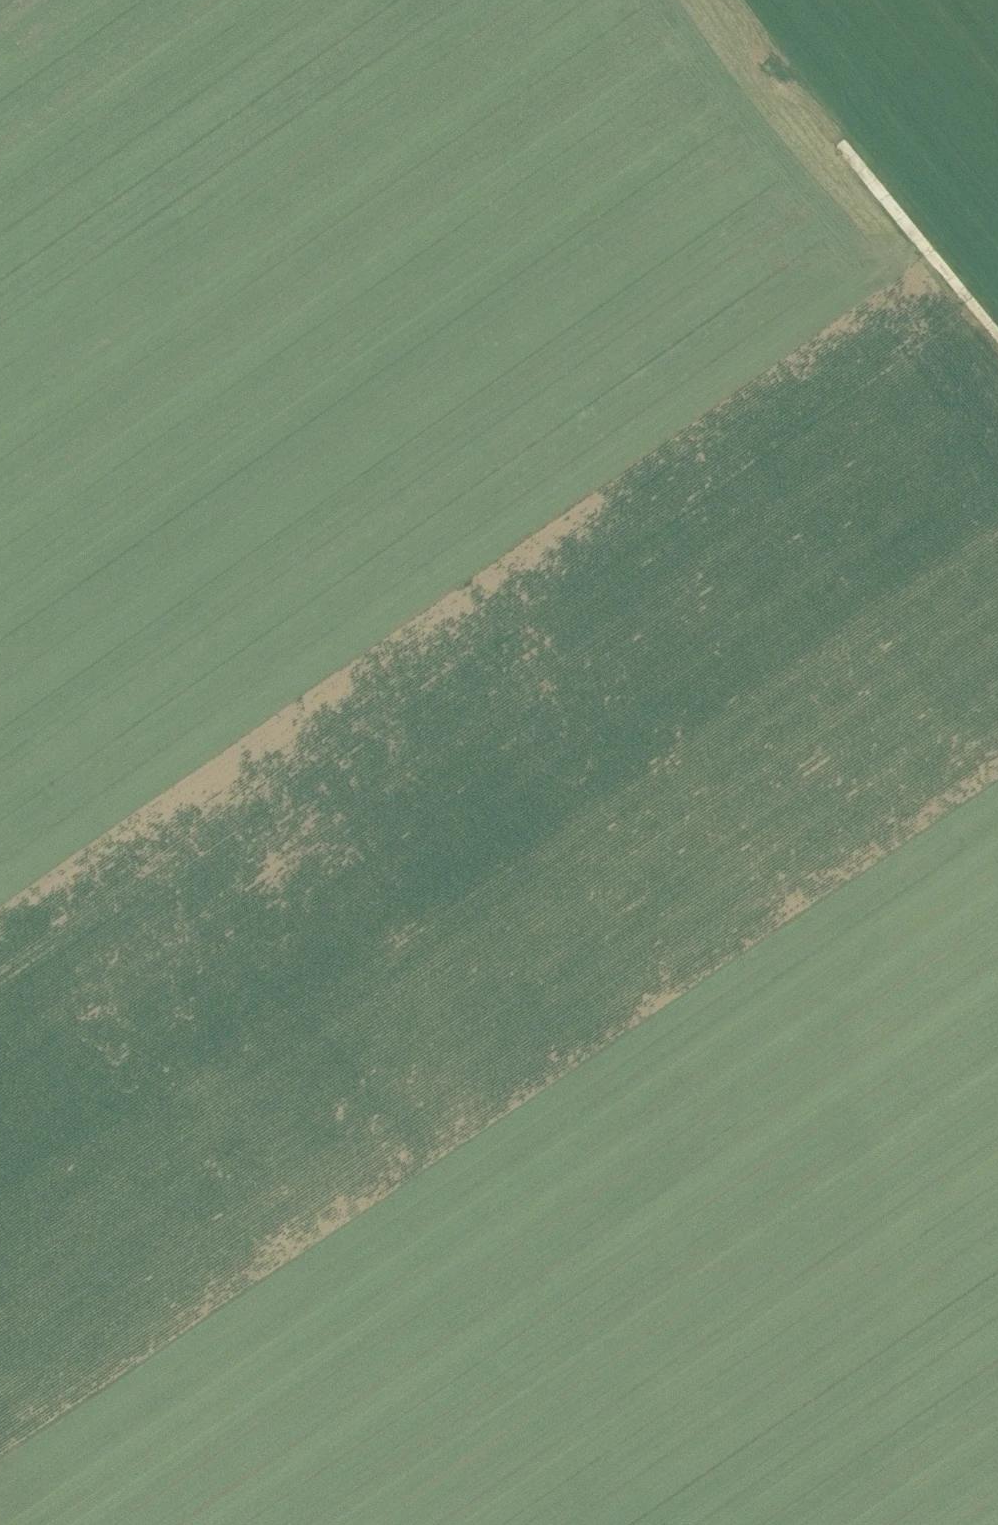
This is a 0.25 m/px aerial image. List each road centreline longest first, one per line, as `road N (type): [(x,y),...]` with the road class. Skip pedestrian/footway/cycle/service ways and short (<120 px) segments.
road 1 (track): [(997,334),(841,142)]

